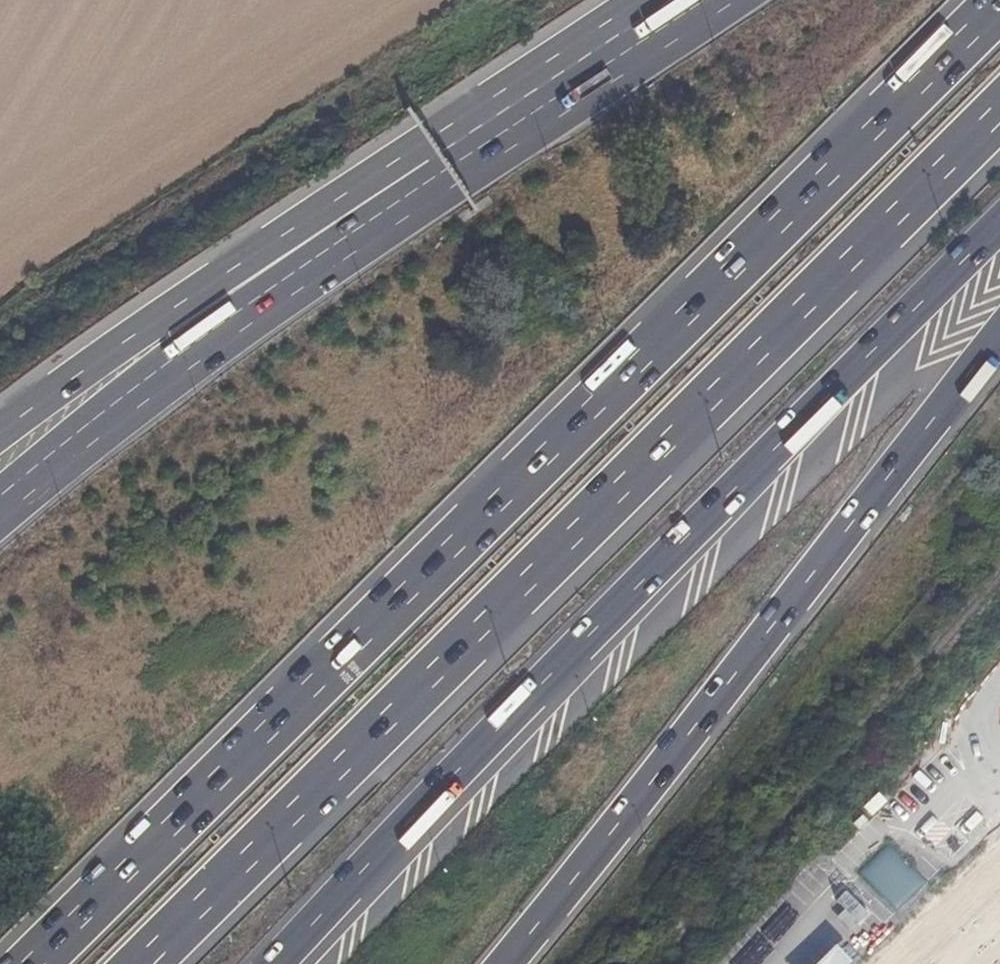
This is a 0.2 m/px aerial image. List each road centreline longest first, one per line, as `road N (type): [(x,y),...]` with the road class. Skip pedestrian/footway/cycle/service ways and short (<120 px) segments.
road 1 (motorway): [(999,3),(726,287),(34,963)]
road 2 (motorway): [(143,963),(999,116)]
road 3 (motorway): [(279,963),(573,649),(999,224)]
road 4 (motorway): [(505,963),(999,337)]
road 5 (motorway): [(442,162),(388,222),(143,394),(0,511)]
road 6 (motorway): [(442,162),(364,183),(0,435)]
road 7 (motorway): [(681,0),(442,162)]

